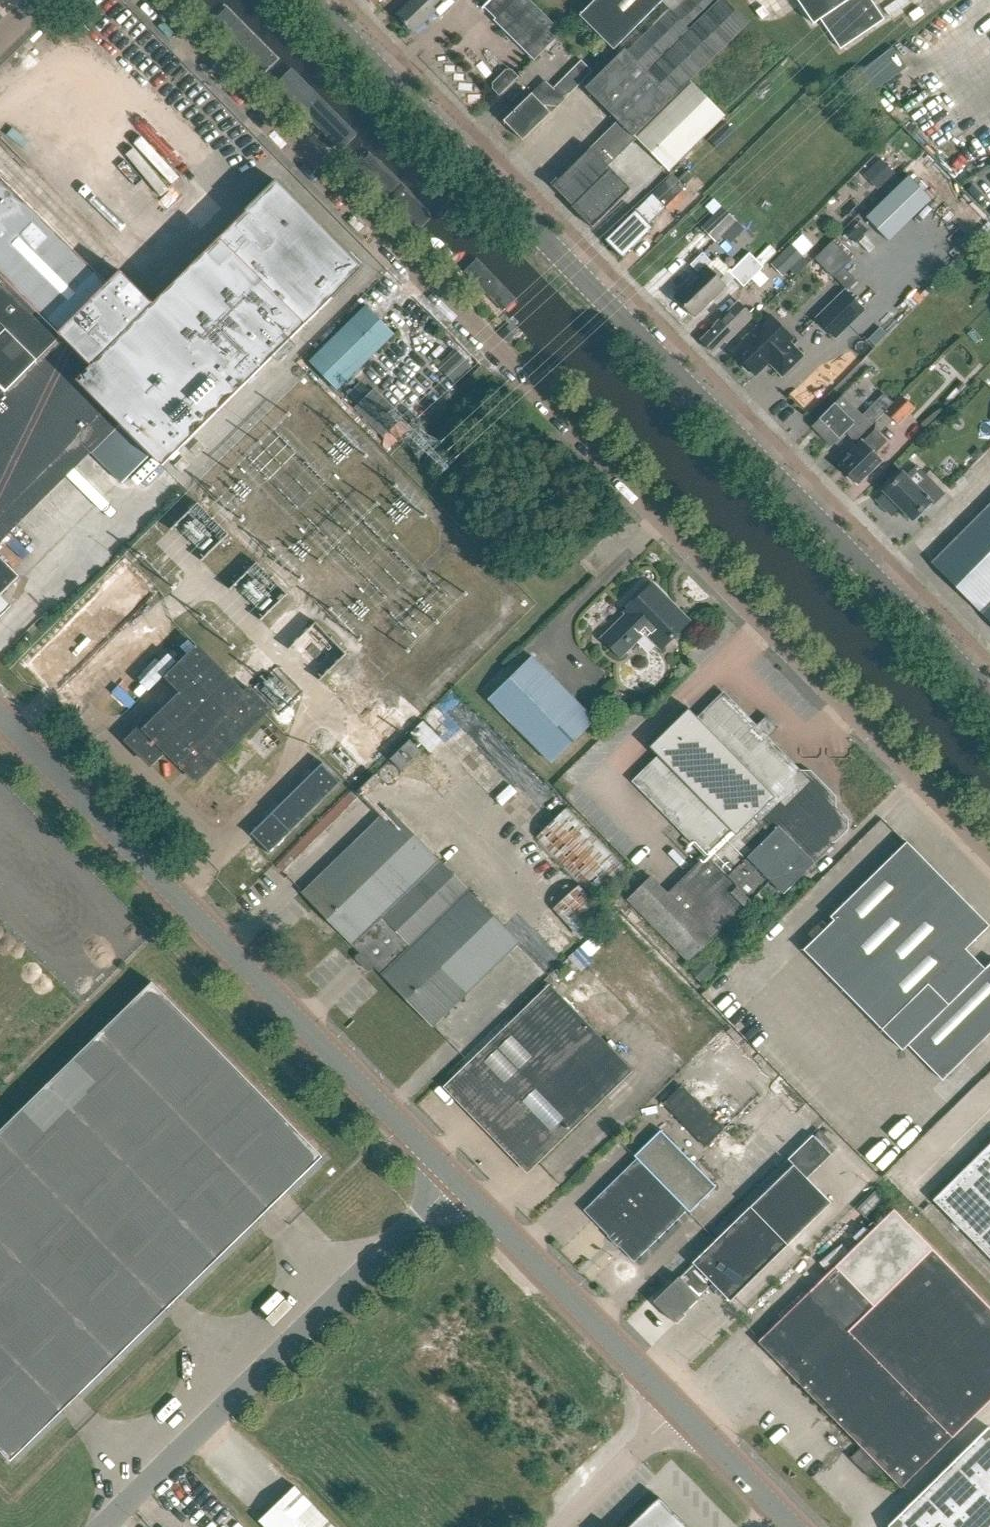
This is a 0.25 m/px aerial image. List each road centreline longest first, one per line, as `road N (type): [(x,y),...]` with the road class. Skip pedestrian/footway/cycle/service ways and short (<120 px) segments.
road 1 (unclassified): [(989,847),(153,0)]
road 2 (secondary): [(989,696),(310,0)]
road 3 (unclassified): [(452,1177),(0,715)]
road 4 (unclassified): [(103,1526),(452,1177)]
road 5 (unclassified): [(676,1405),(452,1177)]
road 6 (unclassified): [(554,1526),(676,1405)]
road 7 (unclassified): [(795,1526),(676,1405)]

